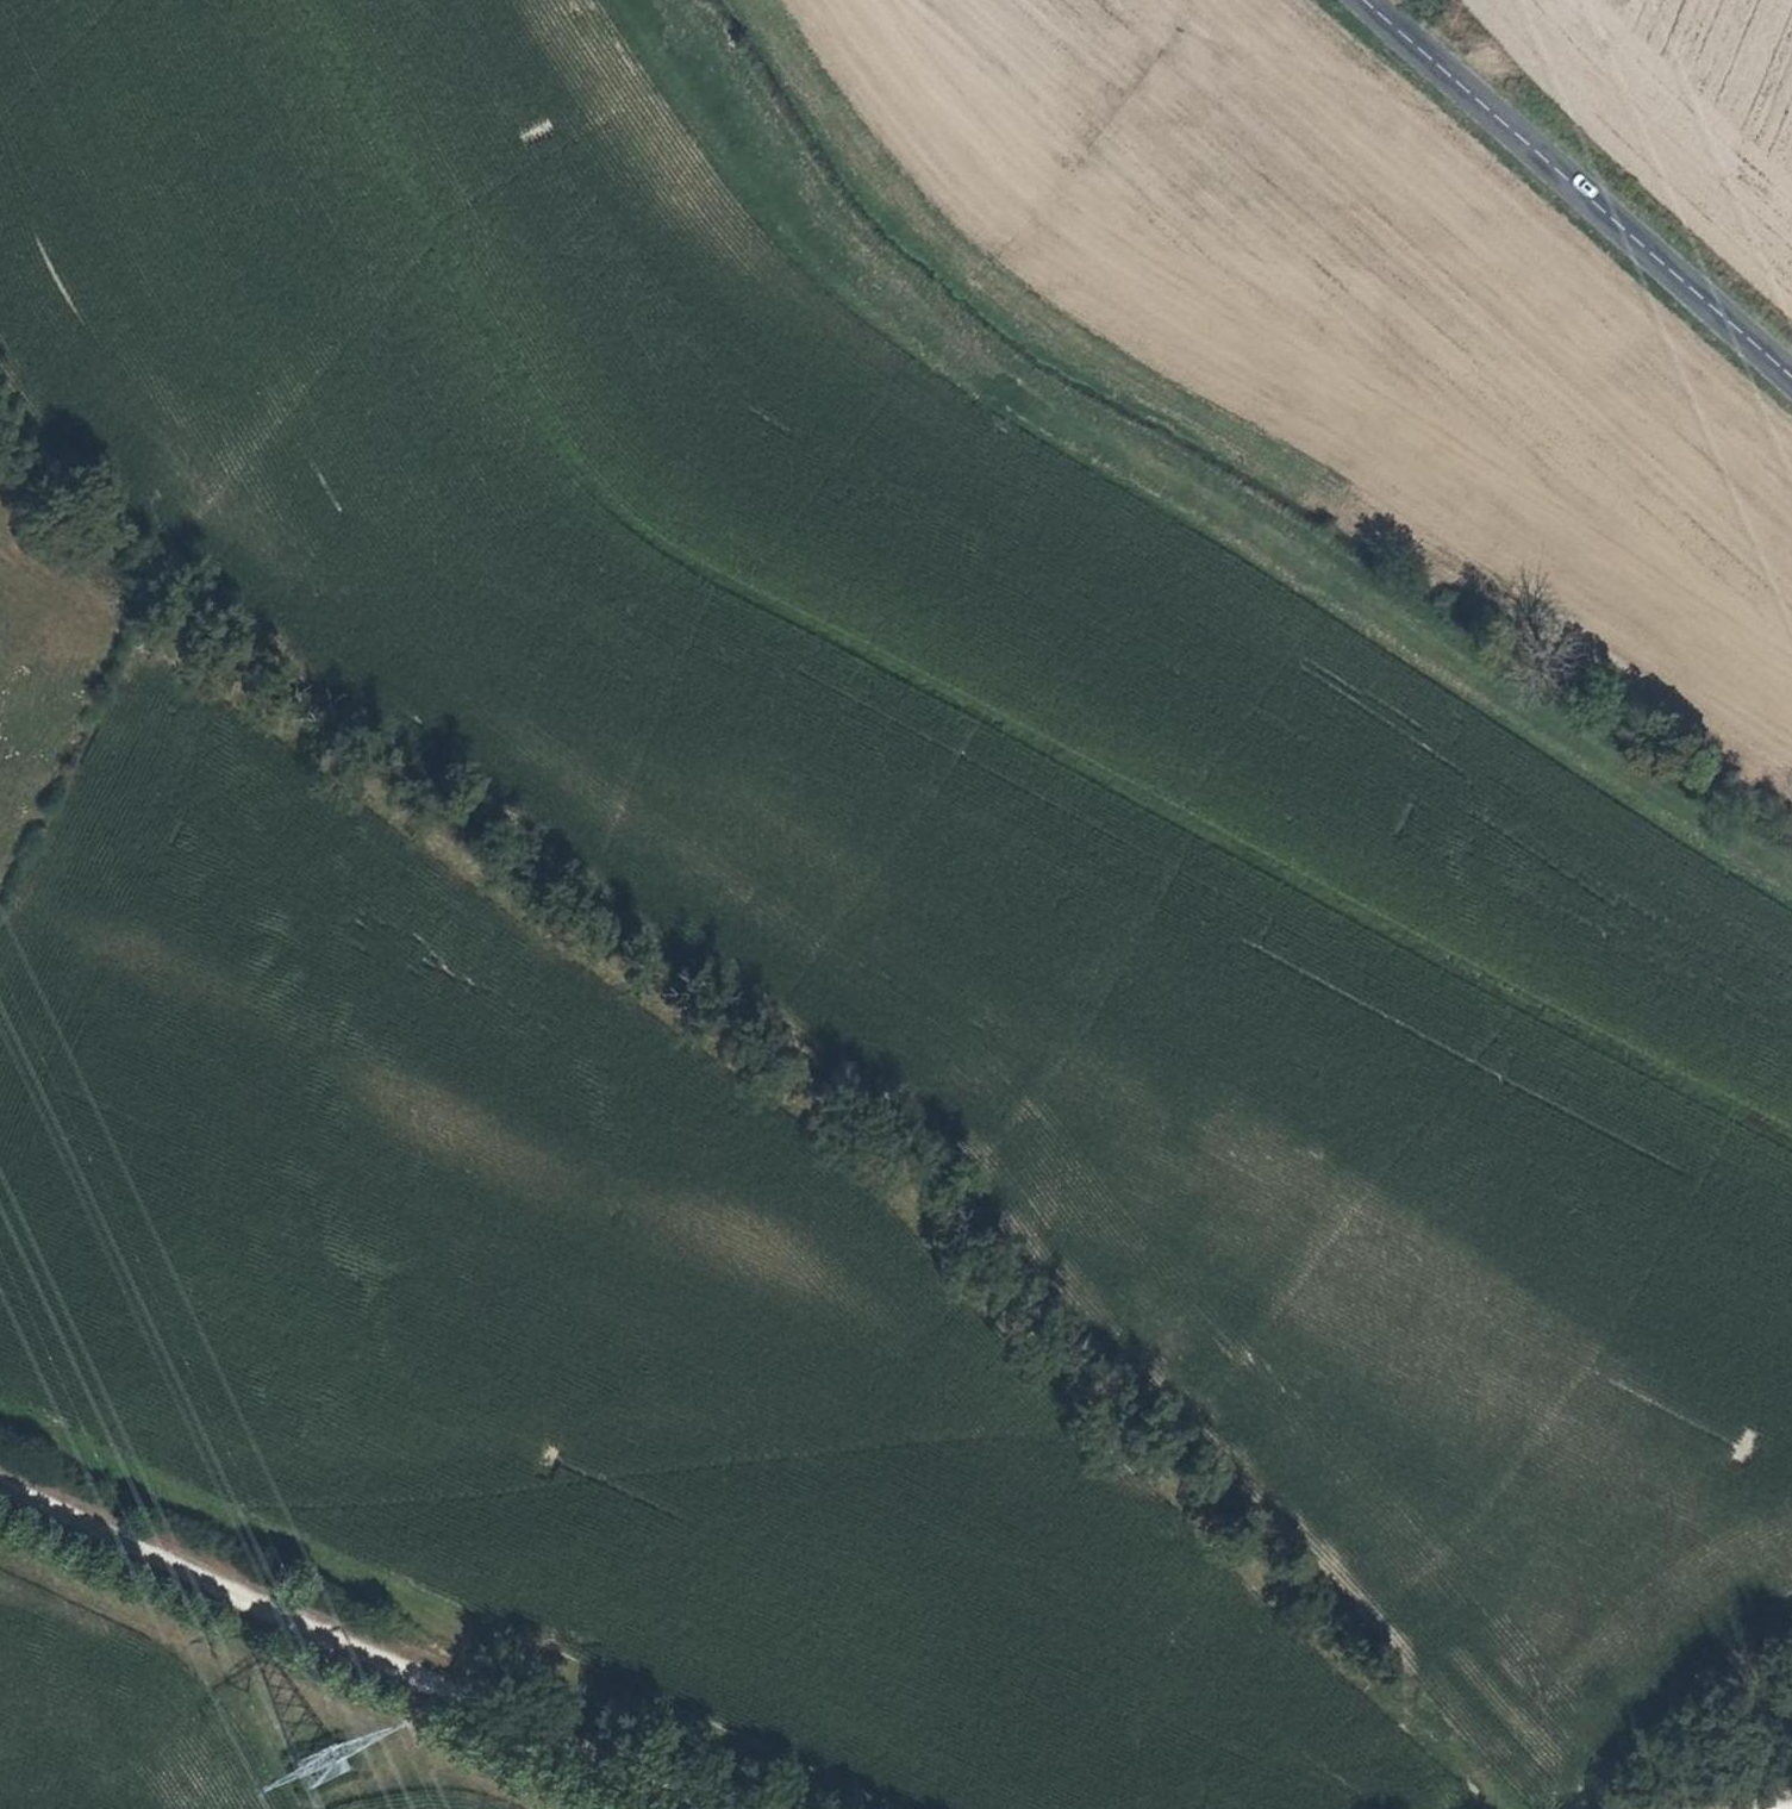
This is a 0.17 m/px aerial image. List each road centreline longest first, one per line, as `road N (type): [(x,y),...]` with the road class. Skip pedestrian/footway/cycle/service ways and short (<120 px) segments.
road 1 (track): [(0,1494),(665,1808)]
road 2 (tertiary): [(1791,378),(1363,0)]

